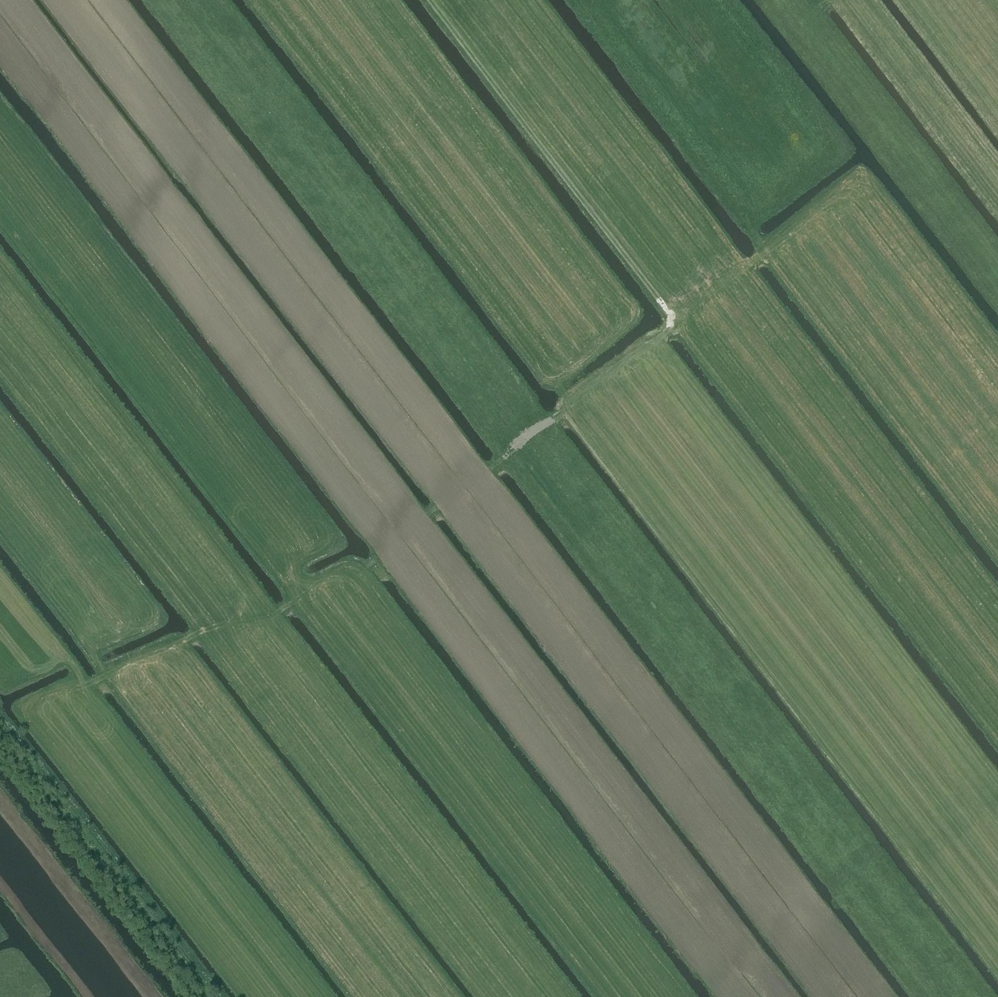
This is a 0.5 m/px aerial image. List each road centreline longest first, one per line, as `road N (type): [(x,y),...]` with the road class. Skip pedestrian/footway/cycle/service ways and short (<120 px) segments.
road 1 (track): [(843,0),(997,203)]

